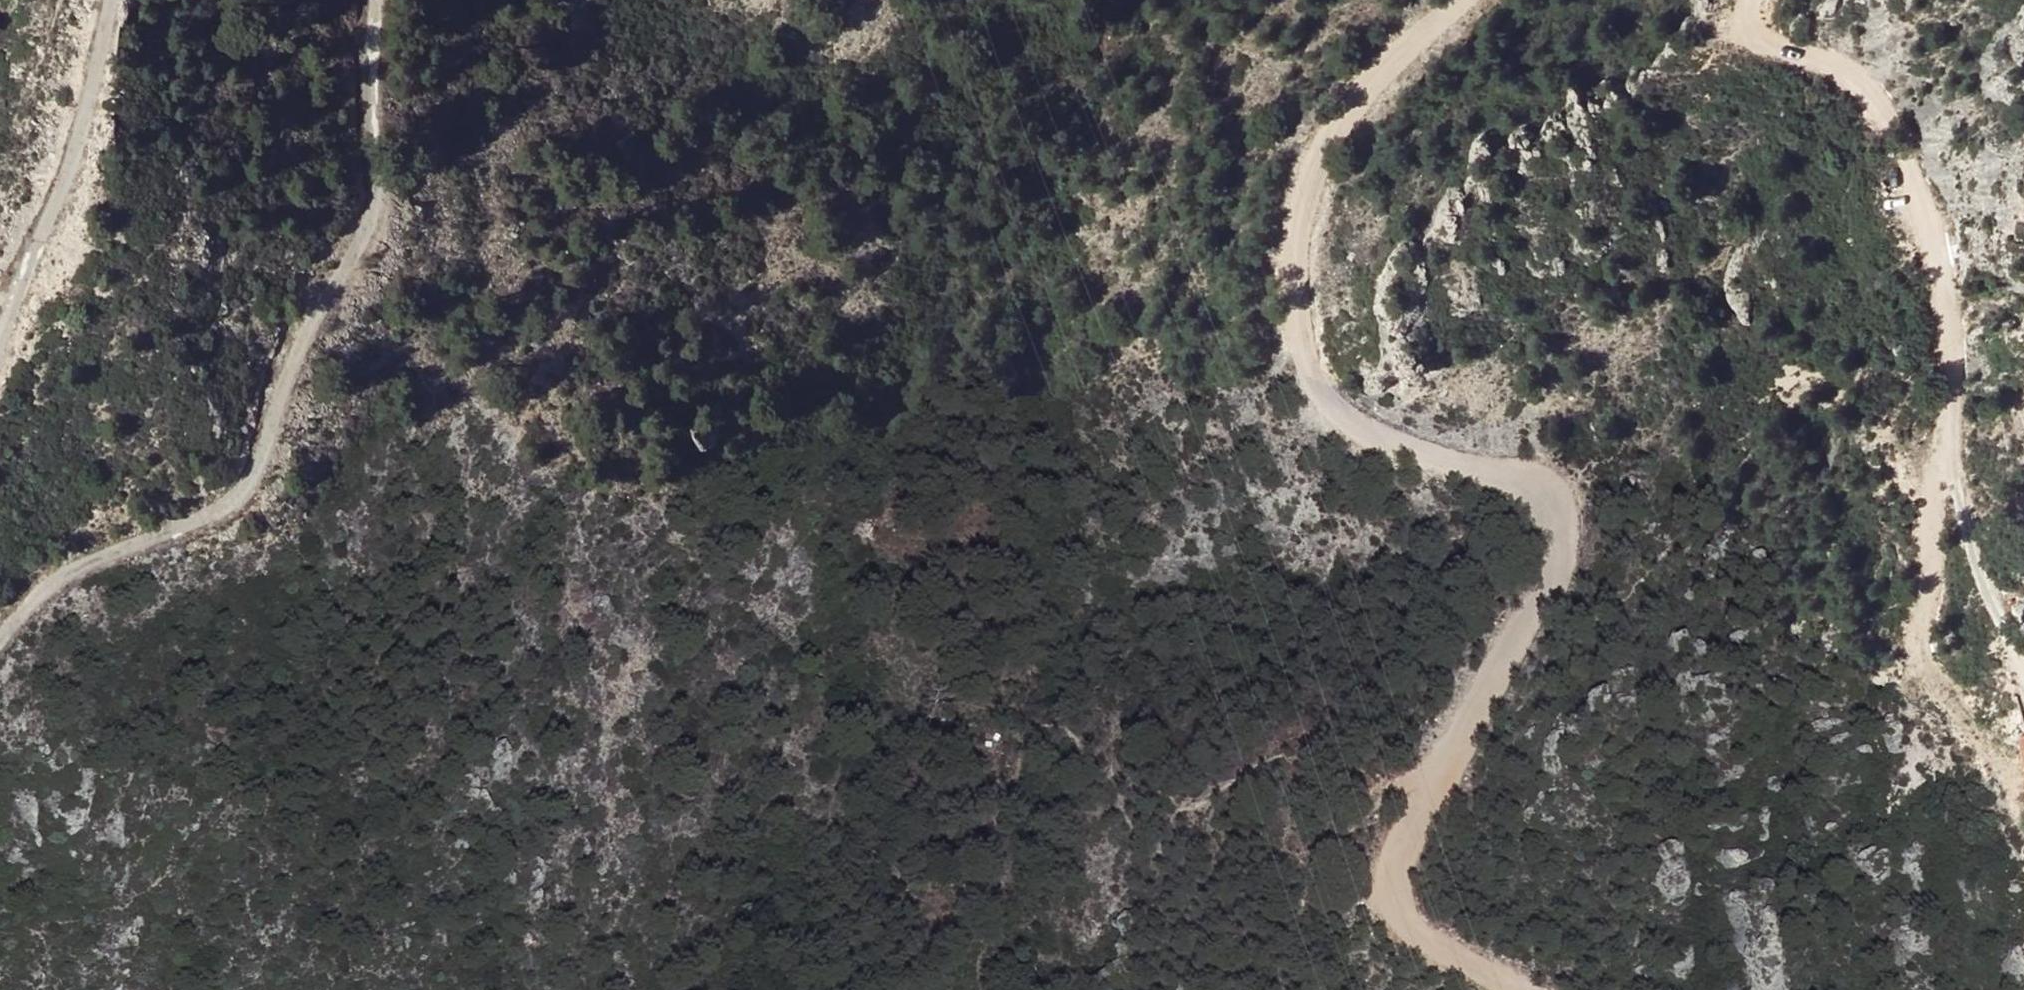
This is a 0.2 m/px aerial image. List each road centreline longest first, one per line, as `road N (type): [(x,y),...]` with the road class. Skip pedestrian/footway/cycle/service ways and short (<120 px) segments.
road 1 (track): [(1523,989),(1403,917),(1396,873),(1554,573),(1558,530),(1536,491),(1517,478),(1397,443),(1336,406),(1306,361),(1296,286),(1301,226),(1324,157),(1368,93),(1457,0)]
road 2 (track): [(378,0),(367,70),(370,225),(306,339),(253,475),(233,502),(191,524),(66,576),(0,642)]
road 3 (track): [(0,346),(68,179),(106,0)]

